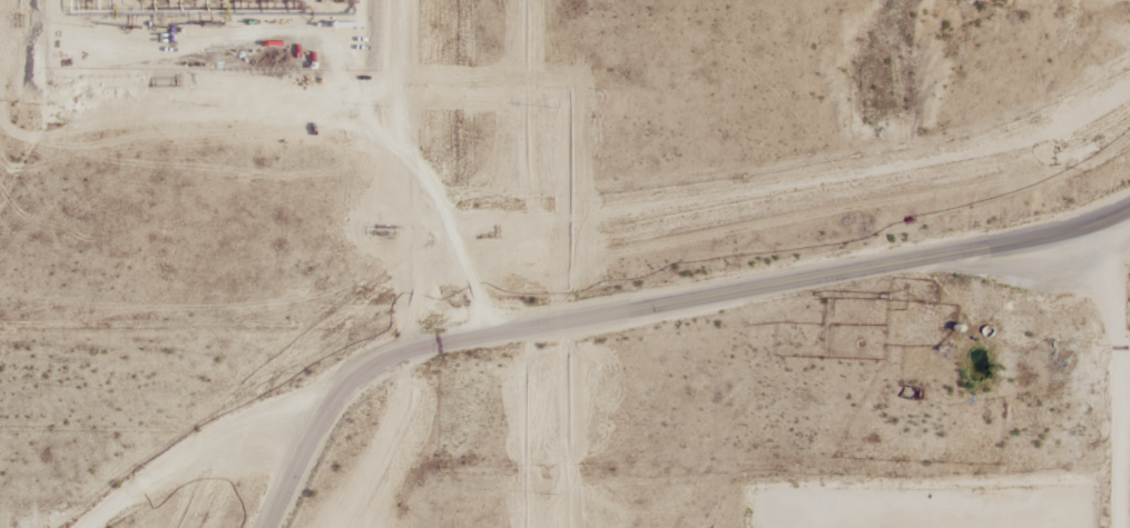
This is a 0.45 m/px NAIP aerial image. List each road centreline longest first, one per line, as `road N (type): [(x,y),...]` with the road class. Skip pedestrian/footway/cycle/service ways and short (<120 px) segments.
road 1 (residential): [(271,527),(383,352),(525,313),(1011,233),(1099,211),(1129,193)]
road 2 (residential): [(1127,527),(1128,375),(1099,211)]
road 3 (residential): [(89,527),(131,491),(255,429),(337,429)]

